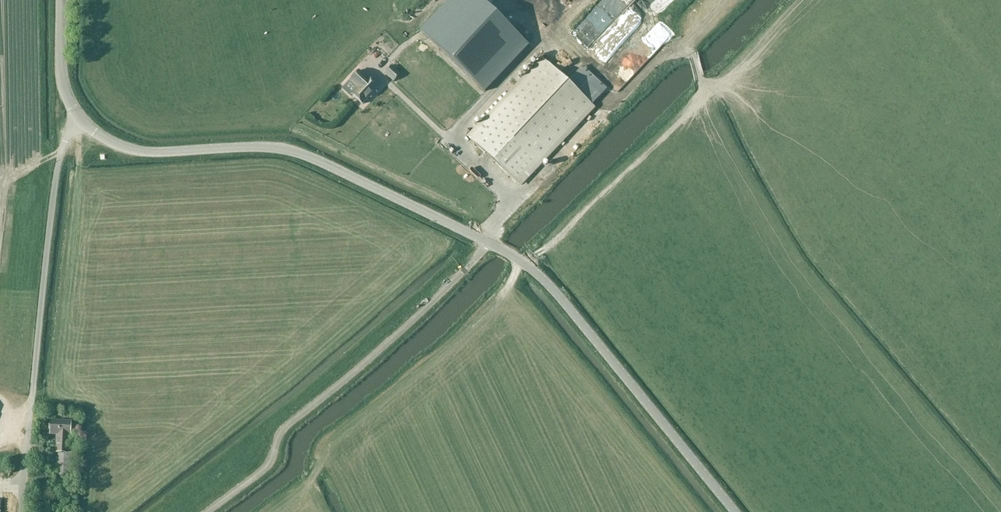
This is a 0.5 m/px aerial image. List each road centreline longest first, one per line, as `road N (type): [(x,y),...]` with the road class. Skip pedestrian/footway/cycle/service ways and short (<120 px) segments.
road 1 (tertiary): [(519,261),(307,156),(269,148),(155,156),(105,141),(82,123),(63,88),(62,0)]
road 2 (track): [(700,80),(797,266),(1000,511)]
road 3 (tertiary): [(519,261),(732,511)]
road 4 (track): [(707,94),(522,264),(480,317)]

